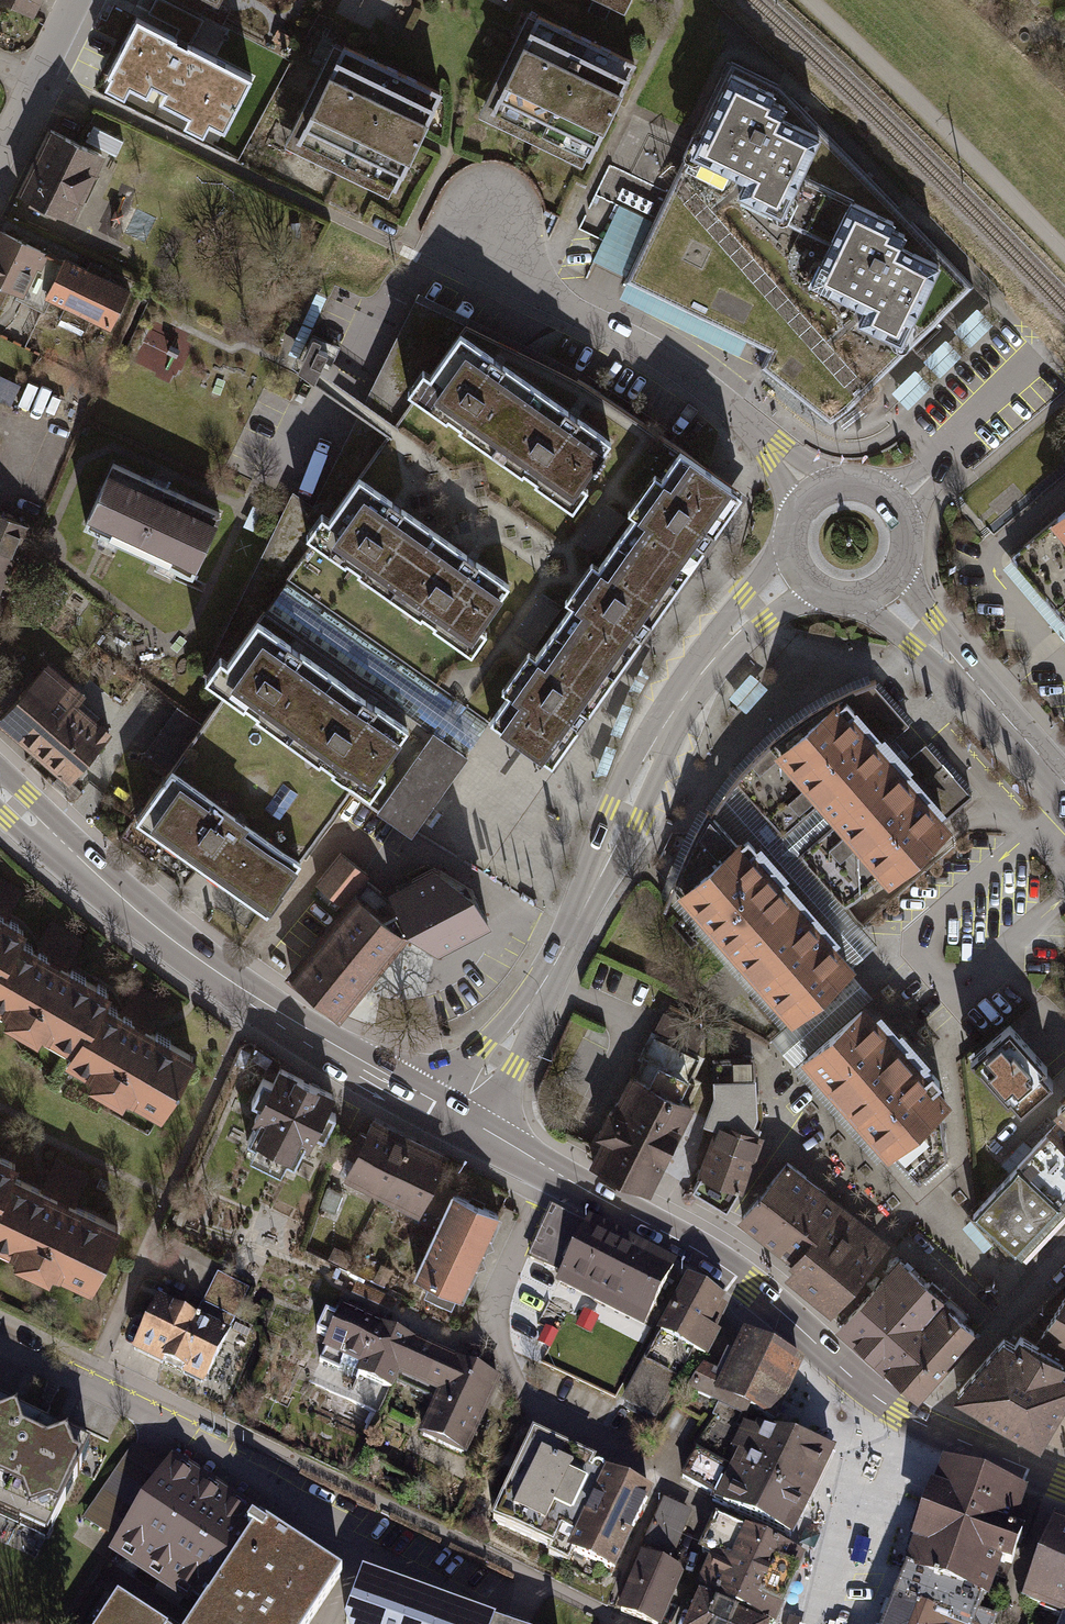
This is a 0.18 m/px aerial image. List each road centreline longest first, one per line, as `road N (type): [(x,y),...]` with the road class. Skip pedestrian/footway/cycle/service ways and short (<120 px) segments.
road 1 (secondary): [(1064,1484),(917,1423),(866,1390),(737,1276),(457,1121)]
road 2 (tertiary): [(457,1121),(552,971),(686,691),(797,569)]
road 3 (secondary): [(457,1121),(238,988),(0,790)]
road 4 (residential): [(487,208),(502,257),(537,291),(677,372),(813,493)]
road 5 (tertiary): [(881,588),(1064,784)]
road 6 (residential): [(194,1413),(155,1416),(0,1338)]
road 7 (tertiary): [(881,588),(895,574),(906,536),(890,500),(853,482),(813,493)]
road 8 (residential): [(822,1623),(836,1564),(882,1478)]

